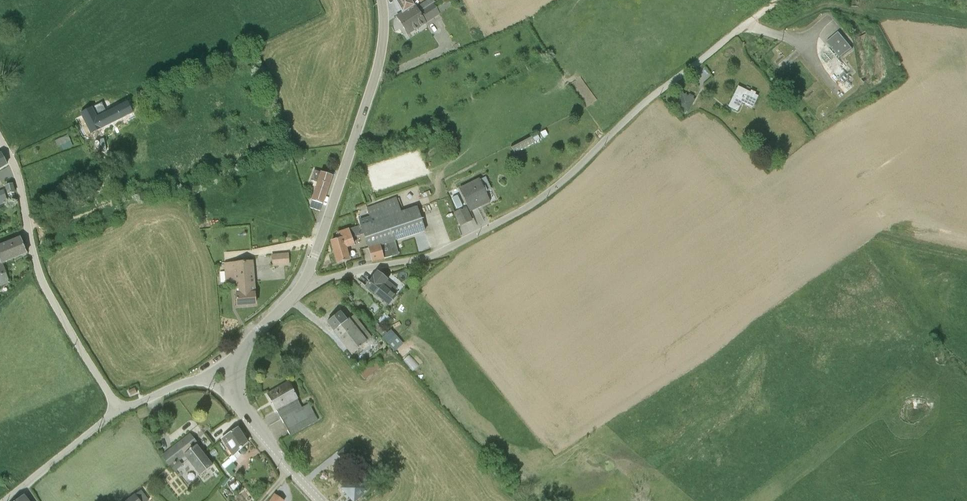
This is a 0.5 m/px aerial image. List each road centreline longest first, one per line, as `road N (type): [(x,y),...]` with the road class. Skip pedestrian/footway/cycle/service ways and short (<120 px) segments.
road 1 (track): [(521,211),(777,0)]
road 2 (unclassified): [(119,413),(44,286),(19,182),(0,142)]
road 3 (unclassified): [(303,284),(376,73),(381,0)]
road 4 (unclassified): [(303,284),(427,258),(521,211)]
road 5 (unclassified): [(5,500),(119,413)]
road 6 (unclassified): [(318,500),(233,396)]

